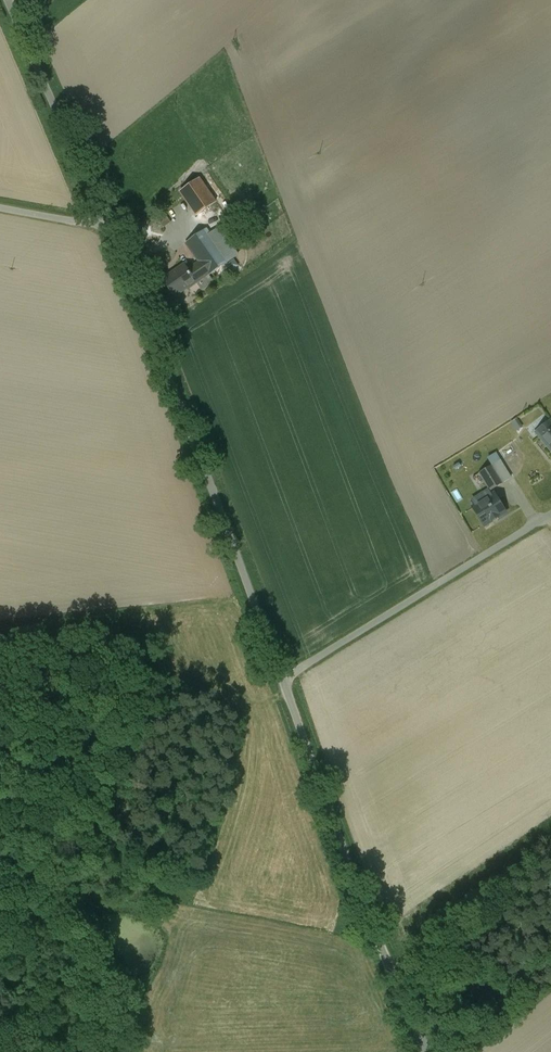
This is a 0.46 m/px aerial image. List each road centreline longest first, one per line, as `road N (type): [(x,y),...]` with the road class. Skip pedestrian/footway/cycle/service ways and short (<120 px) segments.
road 1 (unclassified): [(112,227),(288,678)]
road 2 (unclassified): [(288,678),(423,1051)]
road 3 (unclassified): [(550,514),(288,678)]
road 4 (unclassified): [(15,5),(112,227)]

